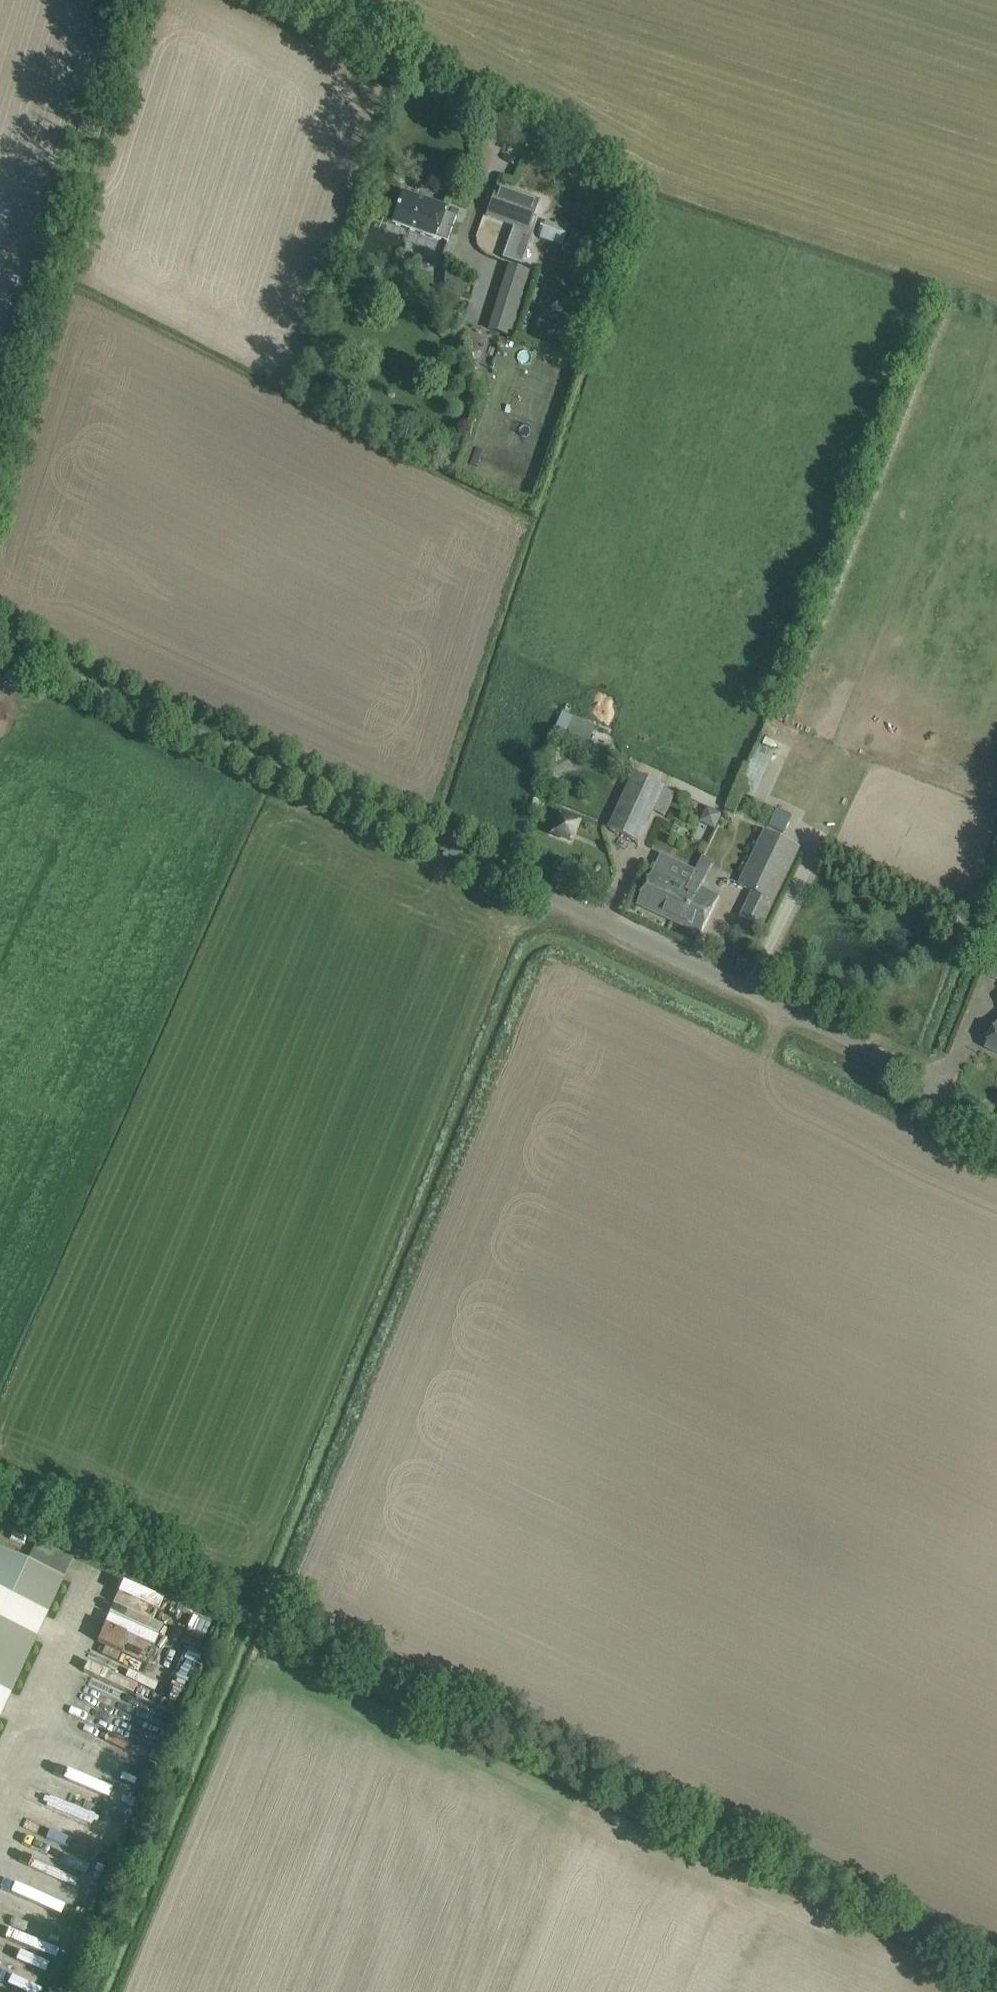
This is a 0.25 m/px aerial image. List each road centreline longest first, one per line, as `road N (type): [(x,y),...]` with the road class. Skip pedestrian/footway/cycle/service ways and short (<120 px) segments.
road 1 (unclassified): [(996,1143),(951,1118),(931,1084),(905,1066),(0,650)]

